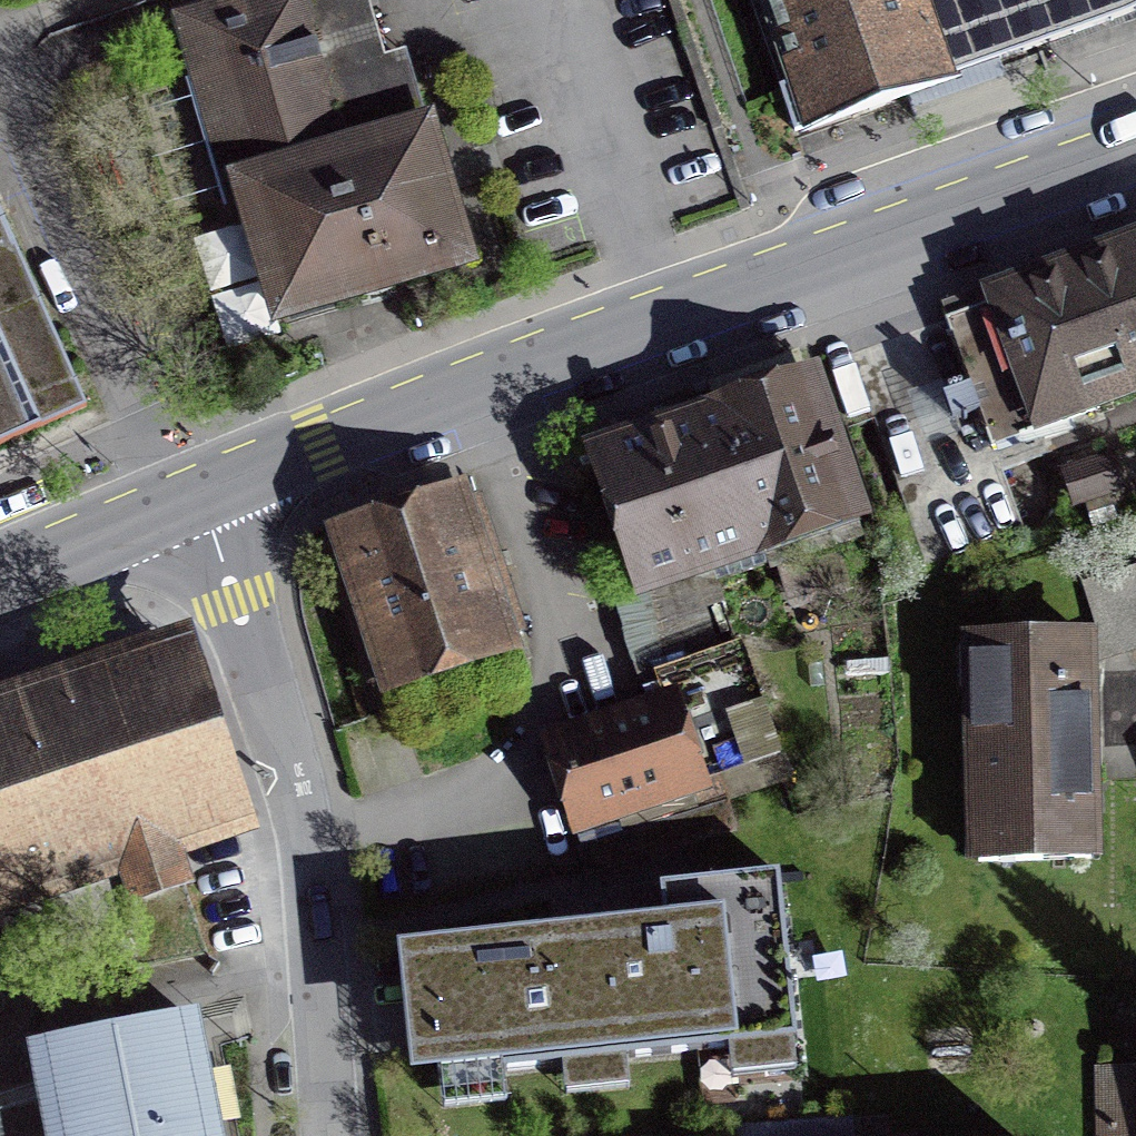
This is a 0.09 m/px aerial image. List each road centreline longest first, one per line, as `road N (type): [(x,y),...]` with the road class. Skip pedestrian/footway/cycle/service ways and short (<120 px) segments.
road 1 (residential): [(192,502),(237,600),(295,775),(323,950),(337,1135)]
road 2 (tertiary): [(192,502),(680,319)]
road 3 (tertiary): [(680,319),(1135,151)]
road 4 (residential): [(680,319),(580,0)]
road 5 (tertiary): [(0,578),(192,502)]

